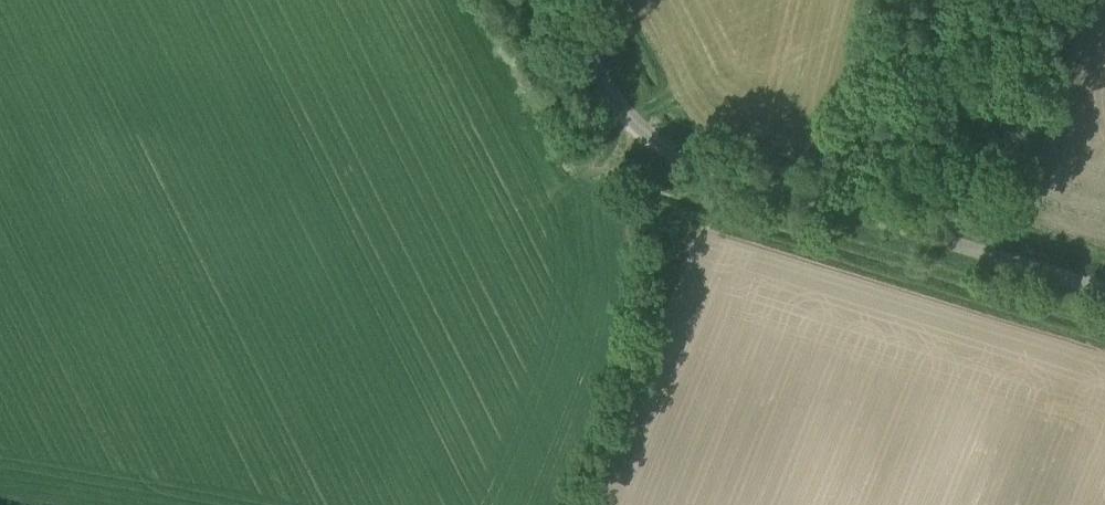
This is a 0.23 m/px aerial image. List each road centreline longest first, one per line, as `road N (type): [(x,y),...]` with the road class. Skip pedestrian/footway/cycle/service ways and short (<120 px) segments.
road 1 (unclassified): [(1104,297),(691,173),(633,119),(565,0)]

